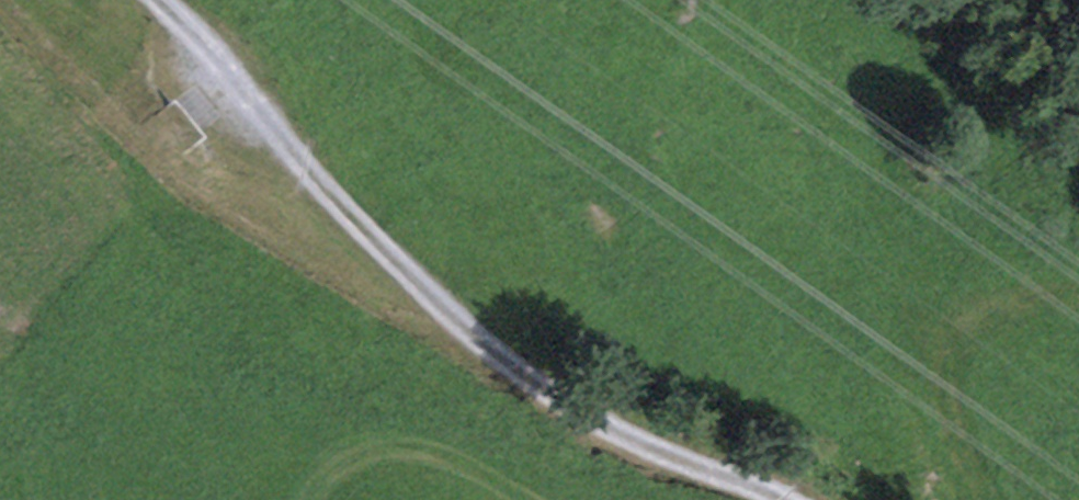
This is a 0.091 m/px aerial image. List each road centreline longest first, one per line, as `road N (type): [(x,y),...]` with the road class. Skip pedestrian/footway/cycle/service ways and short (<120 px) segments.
road 1 (track): [(785,499),(669,456),(534,388),(321,183),(171,0)]
road 2 (track): [(1078,295),(1039,298),(958,329),(943,364),(945,392),(989,499)]
road 3 (track): [(332,499),(372,467),(421,457),(466,469),(525,499)]

